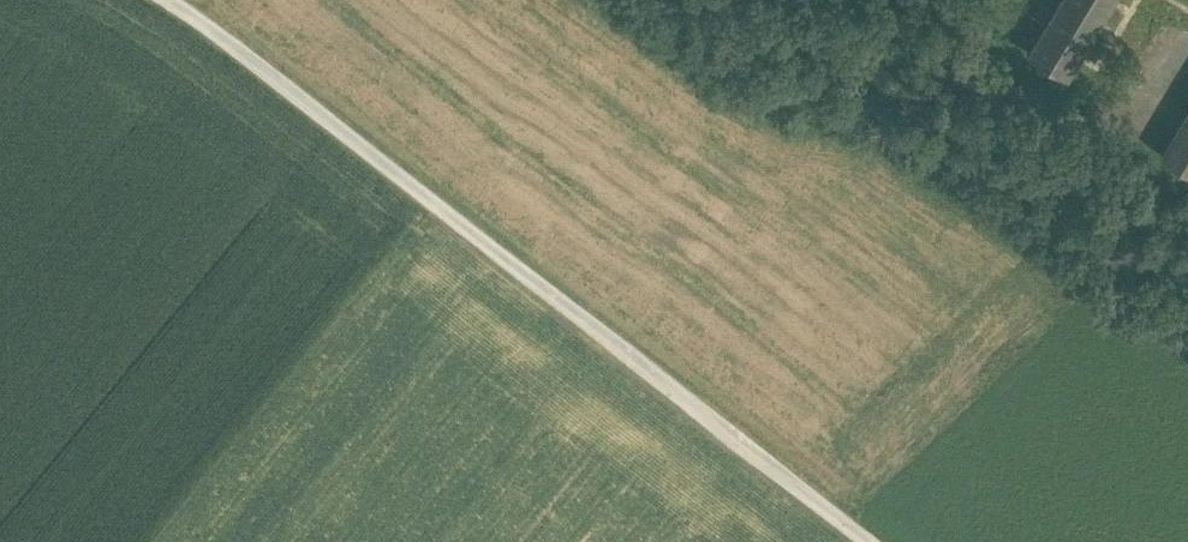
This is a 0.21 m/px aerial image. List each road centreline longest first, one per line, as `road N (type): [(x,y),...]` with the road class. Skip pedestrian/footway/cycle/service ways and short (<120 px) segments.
road 1 (track): [(168,0),(875,541)]

